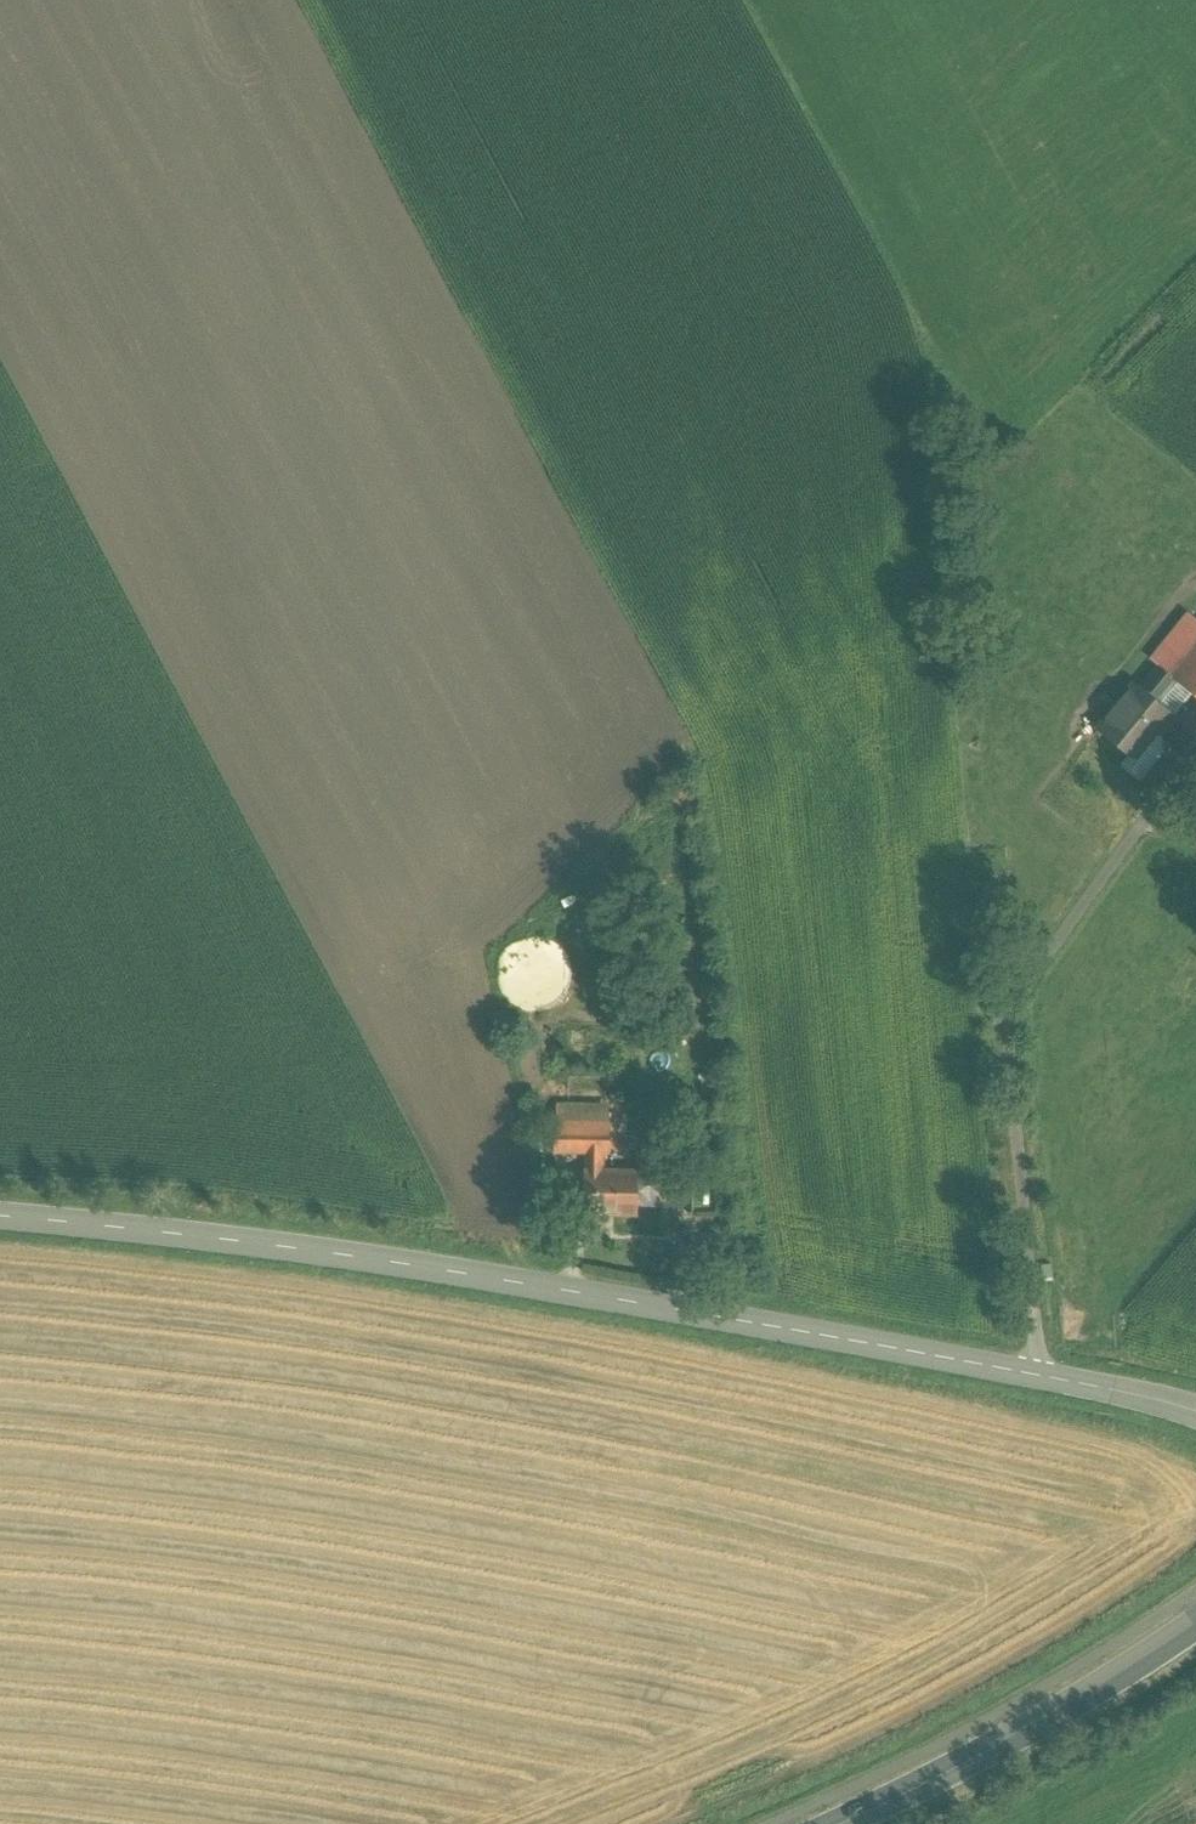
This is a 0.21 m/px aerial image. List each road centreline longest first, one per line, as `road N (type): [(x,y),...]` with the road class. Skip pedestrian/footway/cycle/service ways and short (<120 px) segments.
road 1 (tertiary): [(1195,1411),(1039,1374),(415,1264),(0,1214)]
road 2 (primary): [(837,1823),(1029,1728),(1195,1624)]

